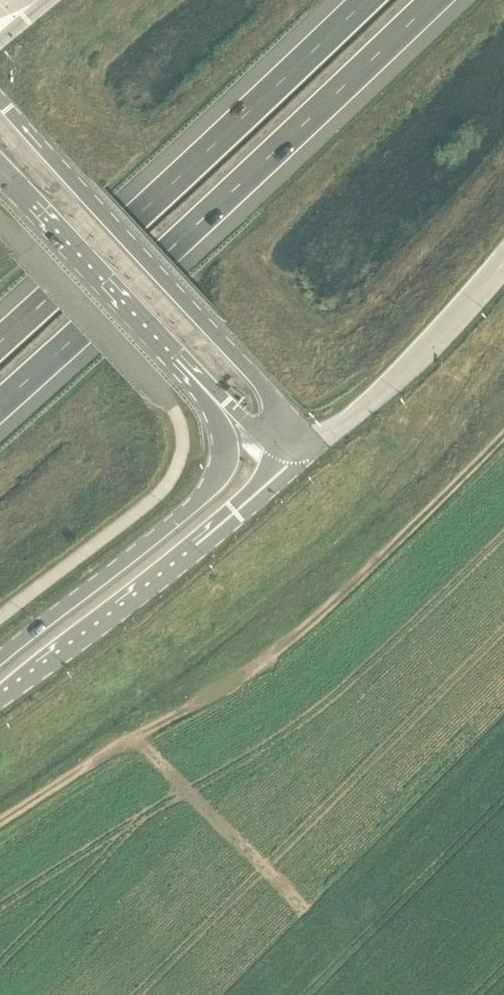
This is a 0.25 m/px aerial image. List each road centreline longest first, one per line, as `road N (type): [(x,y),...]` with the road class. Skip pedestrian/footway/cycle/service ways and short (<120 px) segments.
road 1 (track): [(0,834),(301,642),(503,438)]
road 2 (motorway): [(0,407),(437,0)]
road 3 (motorway): [(364,0),(0,338)]
road 4 (primary): [(306,458),(235,354),(0,99)]
road 5 (primary): [(177,356),(222,434),(214,485),(0,658)]
road 6 (primary): [(0,700),(114,619),(306,458)]
road 7 (motorway): [(306,458),(503,252)]
road 8 (primary): [(0,169),(177,356)]
road 9 (motorway): [(177,356),(256,428),(306,458)]

